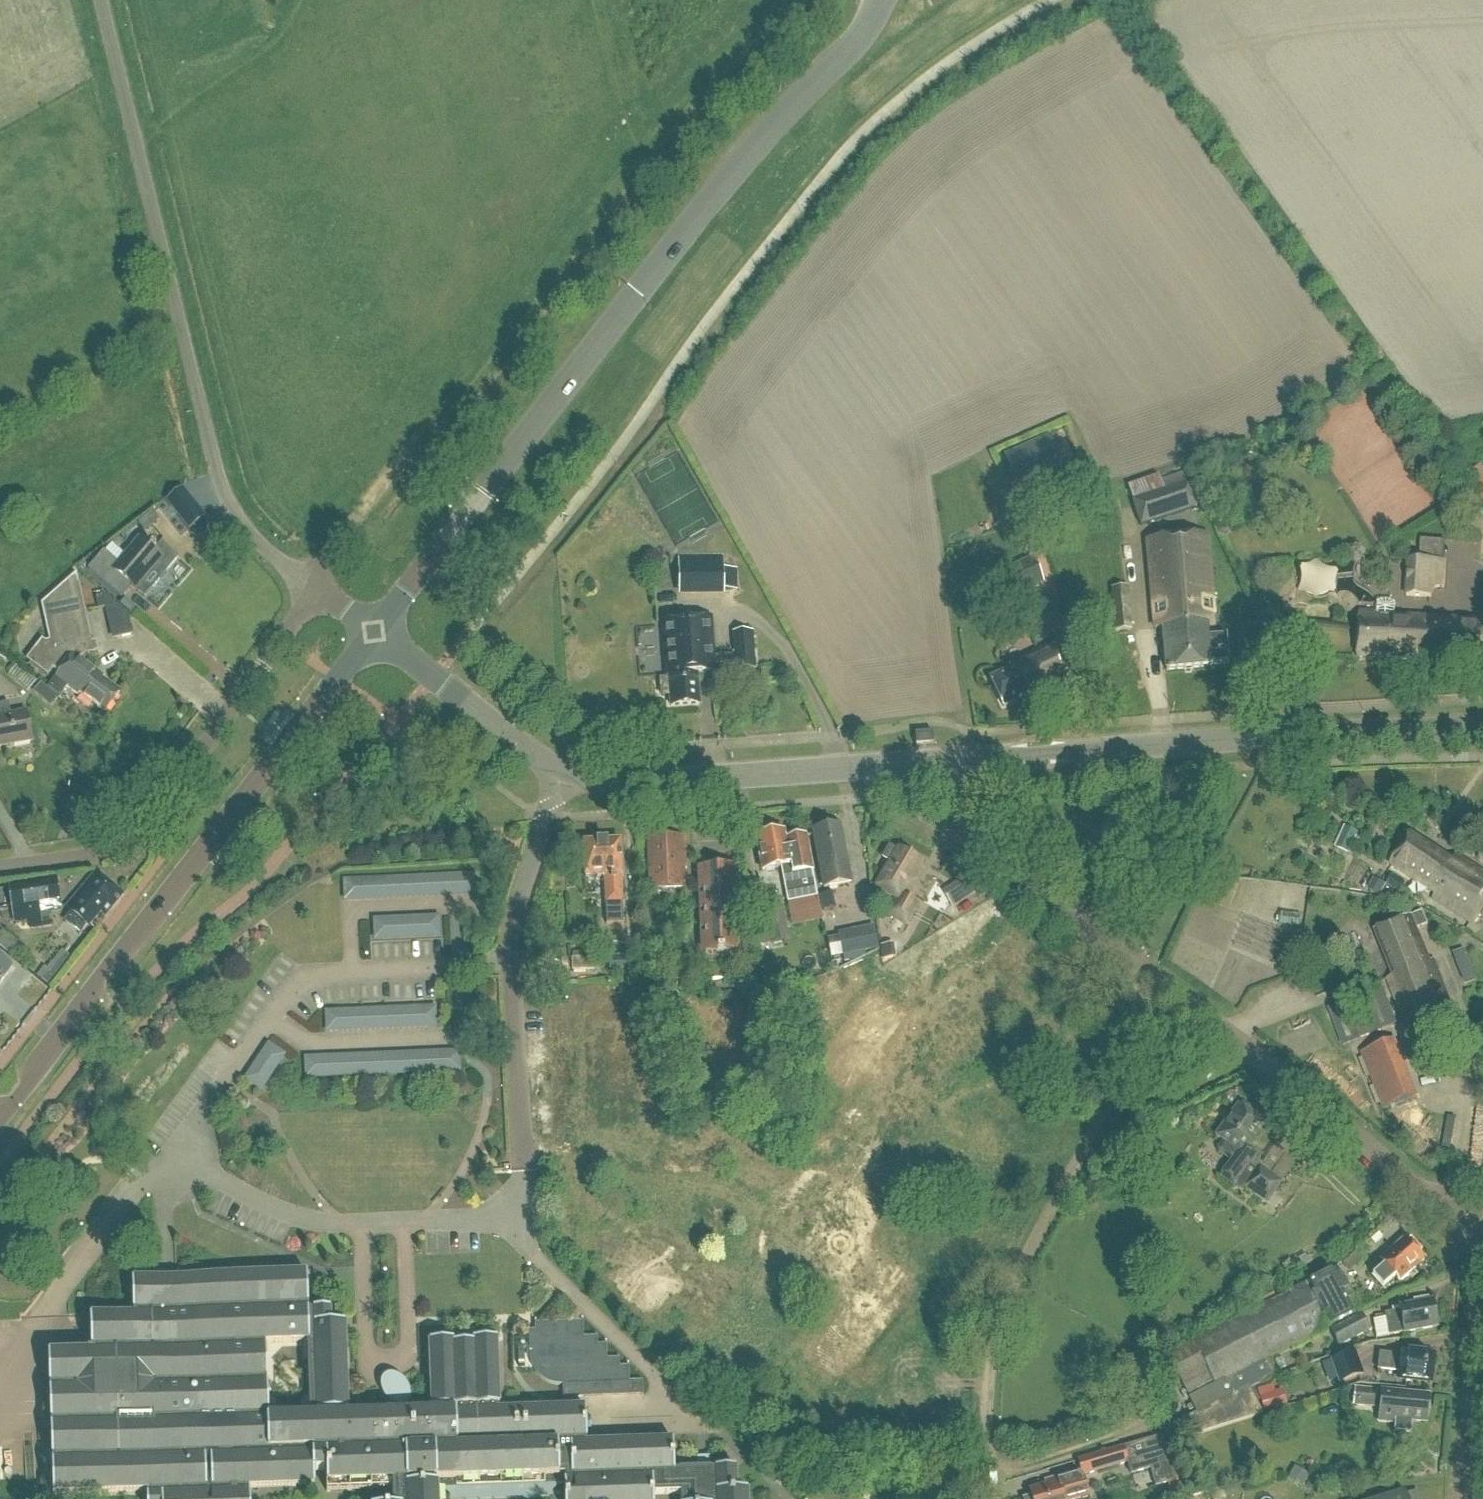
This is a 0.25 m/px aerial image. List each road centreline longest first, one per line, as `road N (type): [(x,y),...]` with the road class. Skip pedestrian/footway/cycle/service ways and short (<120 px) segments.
road 1 (tertiary): [(376,632),(693,225),(861,39),(880,0)]
road 2 (unclassified): [(315,588),(255,540),(224,498),(100,0)]
road 3 (tertiary): [(0,1115),(376,632)]
road 4 (residential): [(995,1498),(986,1421),(998,1336),(1015,1281),(1108,1109),(1151,977)]
road 5 (tertiary): [(948,762),(1482,731)]
road 6 (residential): [(315,588),(138,834),(106,853),(0,870)]
road 7 (residential): [(522,1152),(512,931),(549,818),(572,777)]
road 8 (tertiary): [(572,777),(599,782),(948,762)]
road 9 (residential): [(1425,1196),(1151,977)]
road 10 (residential): [(1151,977),(982,853),(955,820),(948,762)]
road 11 (tertiary): [(376,632),(572,777)]
road 12 (residential): [(1462,1498),(1482,1273)]

